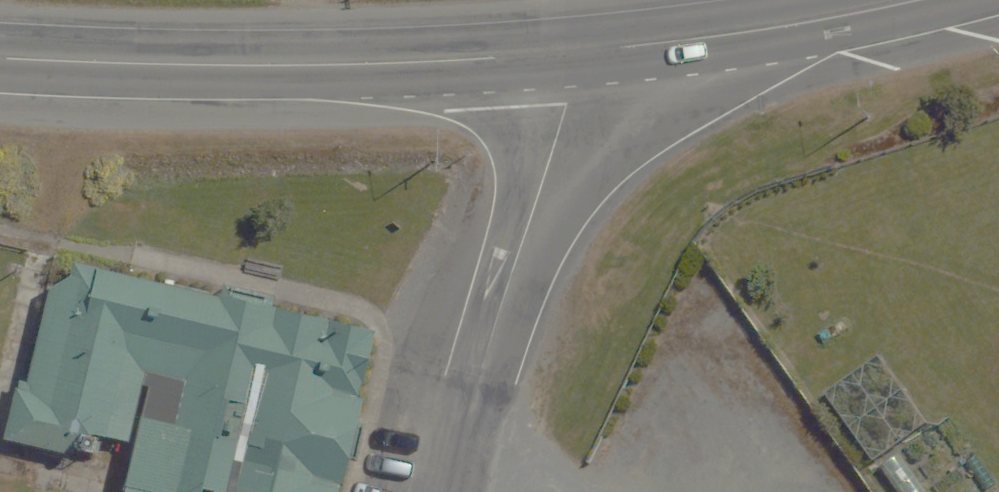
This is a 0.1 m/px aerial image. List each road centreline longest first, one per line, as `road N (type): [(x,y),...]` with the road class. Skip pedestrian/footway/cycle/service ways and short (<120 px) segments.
road 1 (primary): [(0,58),(301,65),(561,55)]
road 2 (residential): [(453,491),(481,371),(566,105),(561,55)]
road 3 (primary): [(561,55),(913,0)]

